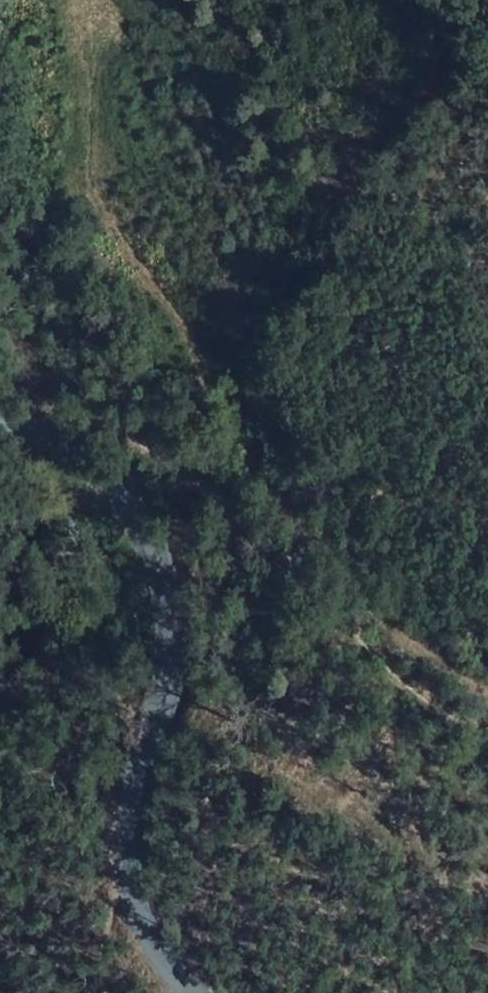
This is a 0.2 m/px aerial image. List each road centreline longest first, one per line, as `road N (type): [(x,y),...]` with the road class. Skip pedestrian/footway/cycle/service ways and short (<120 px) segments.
road 1 (track): [(21,424),(115,422),(263,537),(413,689),(462,720),(487,726)]
road 2 (tertiary): [(0,419),(100,467),(138,517),(162,574),(172,637),(166,689),(130,789)]
road 3 (tertiary): [(190,992),(176,985),(134,902),(123,839),(130,789)]

